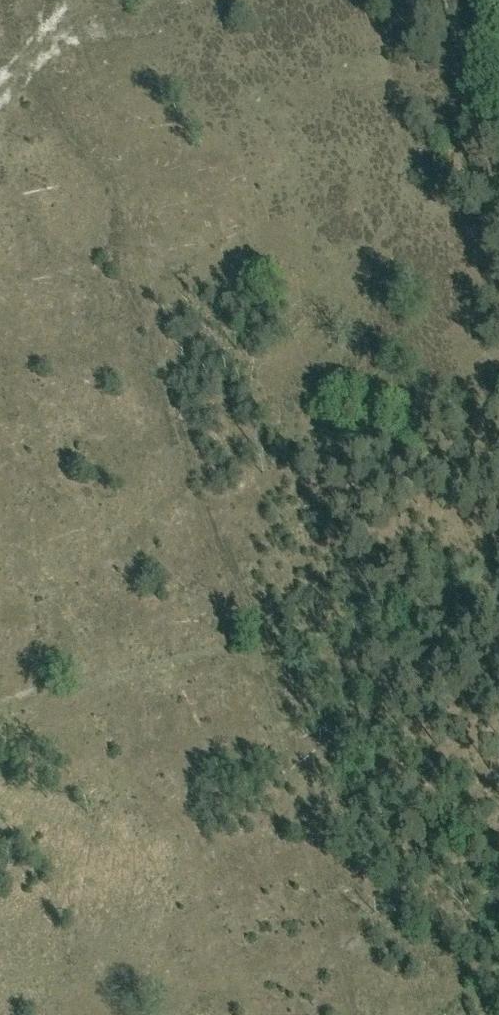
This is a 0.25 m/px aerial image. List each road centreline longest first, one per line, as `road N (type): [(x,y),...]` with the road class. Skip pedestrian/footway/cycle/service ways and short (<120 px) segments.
road 1 (track): [(498,158),(448,0)]

